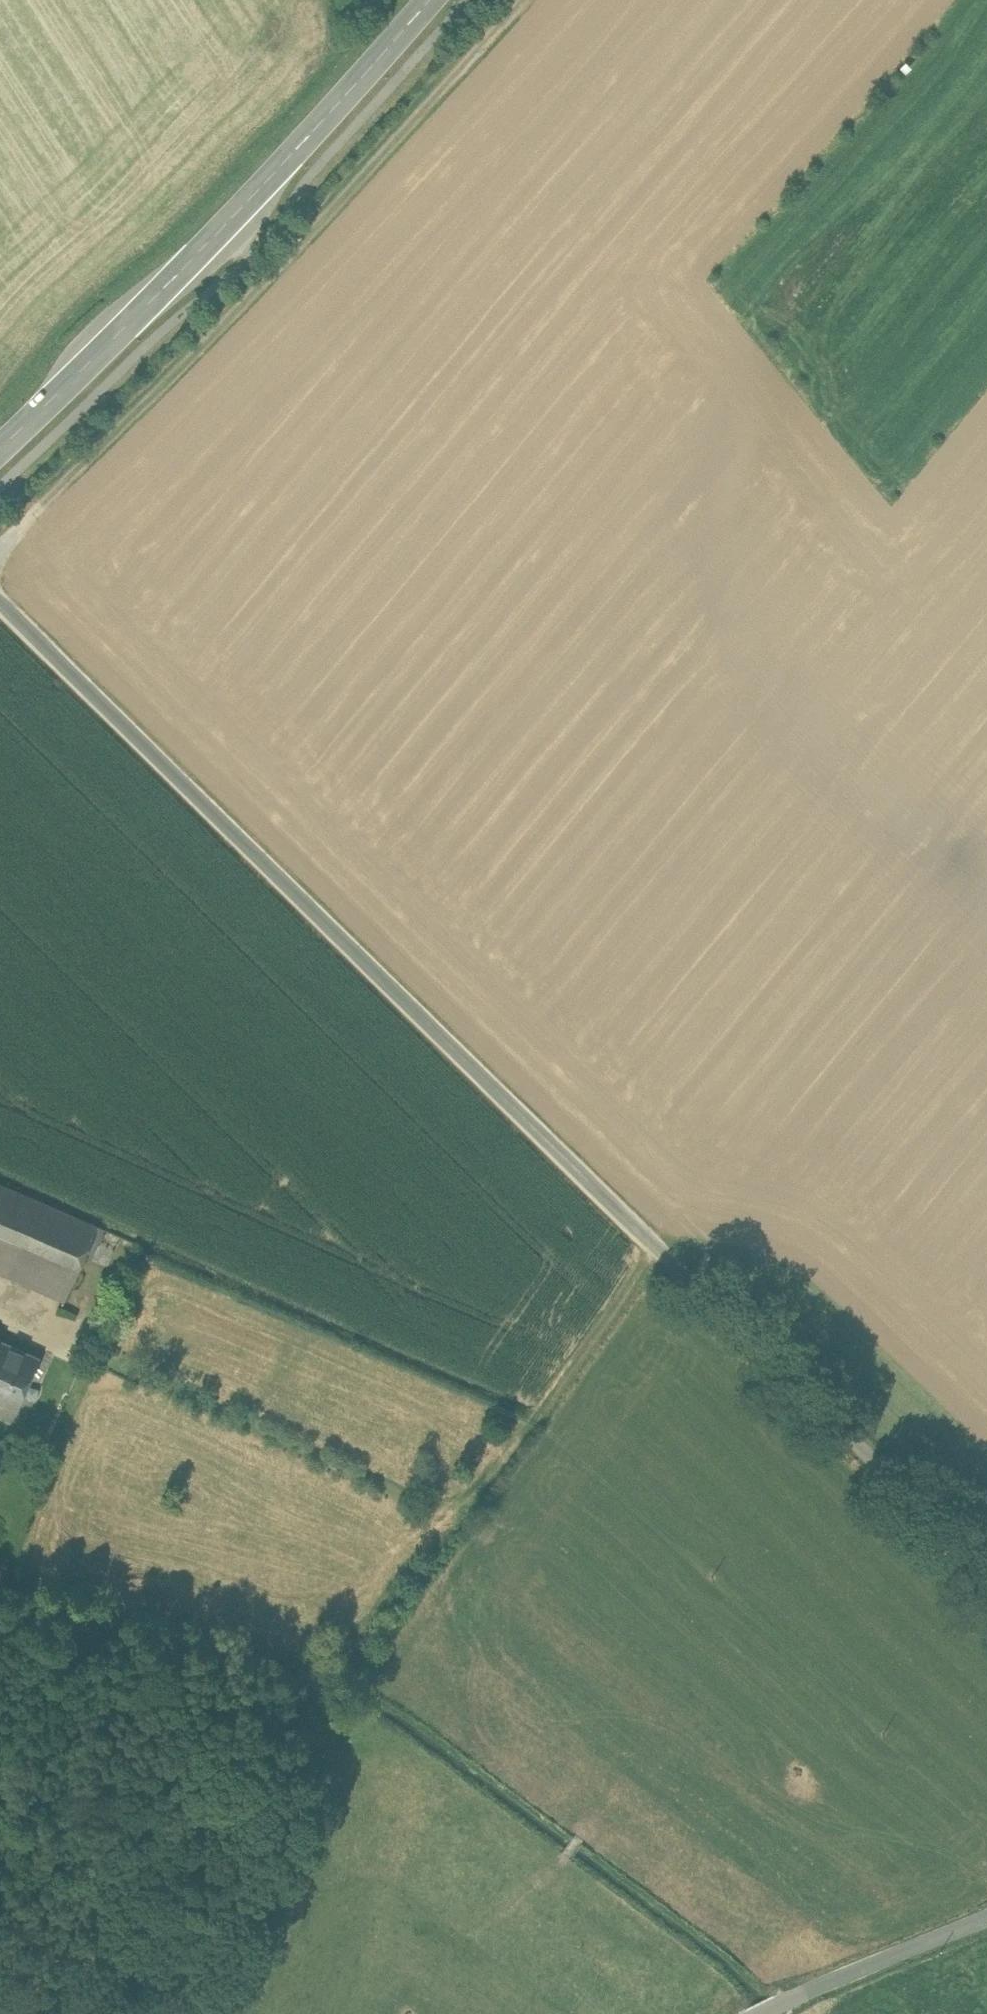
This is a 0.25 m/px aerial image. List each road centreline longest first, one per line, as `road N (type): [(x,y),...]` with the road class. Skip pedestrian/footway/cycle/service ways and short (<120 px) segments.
road 1 (unclassified): [(986,1573),(0,598)]
road 2 (track): [(0,551),(520,0)]
road 3 (secondary): [(0,447),(201,249),(427,0)]
road 4 (unclassified): [(757,2013),(986,1914)]

